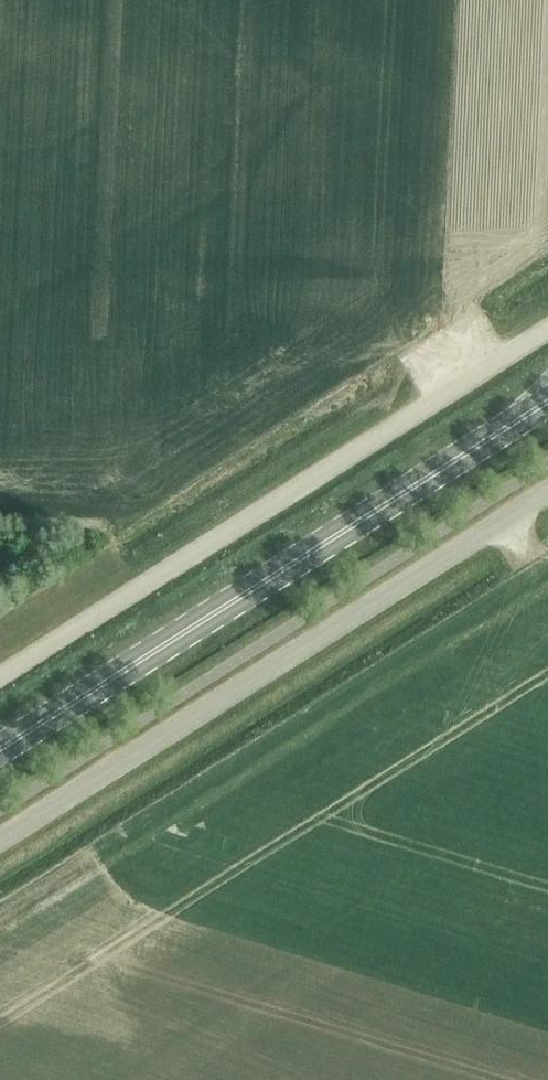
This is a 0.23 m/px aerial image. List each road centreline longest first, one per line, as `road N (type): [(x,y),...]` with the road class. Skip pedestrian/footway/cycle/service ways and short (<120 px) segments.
road 1 (primary): [(0,752),(547,404)]
road 2 (unclassified): [(0,839),(547,492)]
road 3 (unclassified): [(0,677),(547,330)]

